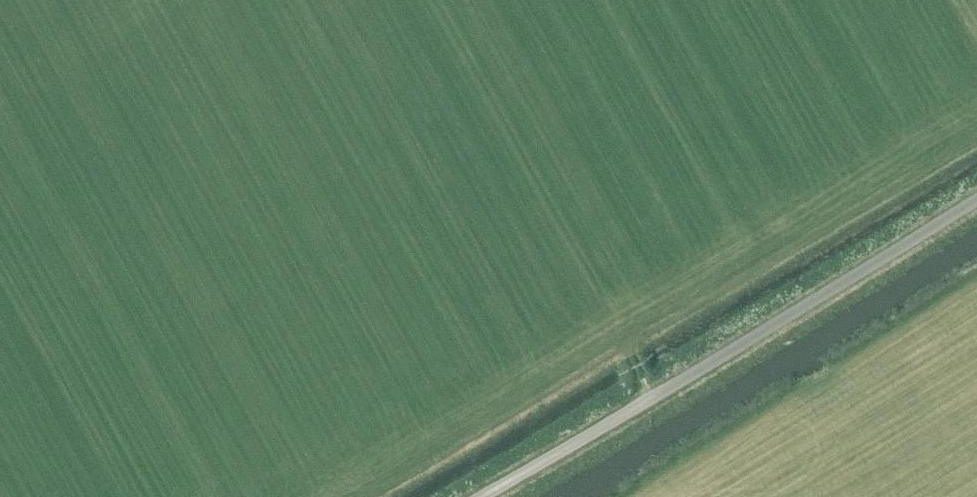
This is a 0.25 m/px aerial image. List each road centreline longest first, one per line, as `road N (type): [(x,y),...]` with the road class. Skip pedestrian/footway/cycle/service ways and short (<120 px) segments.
road 1 (unclassified): [(478,496),(976,204)]

